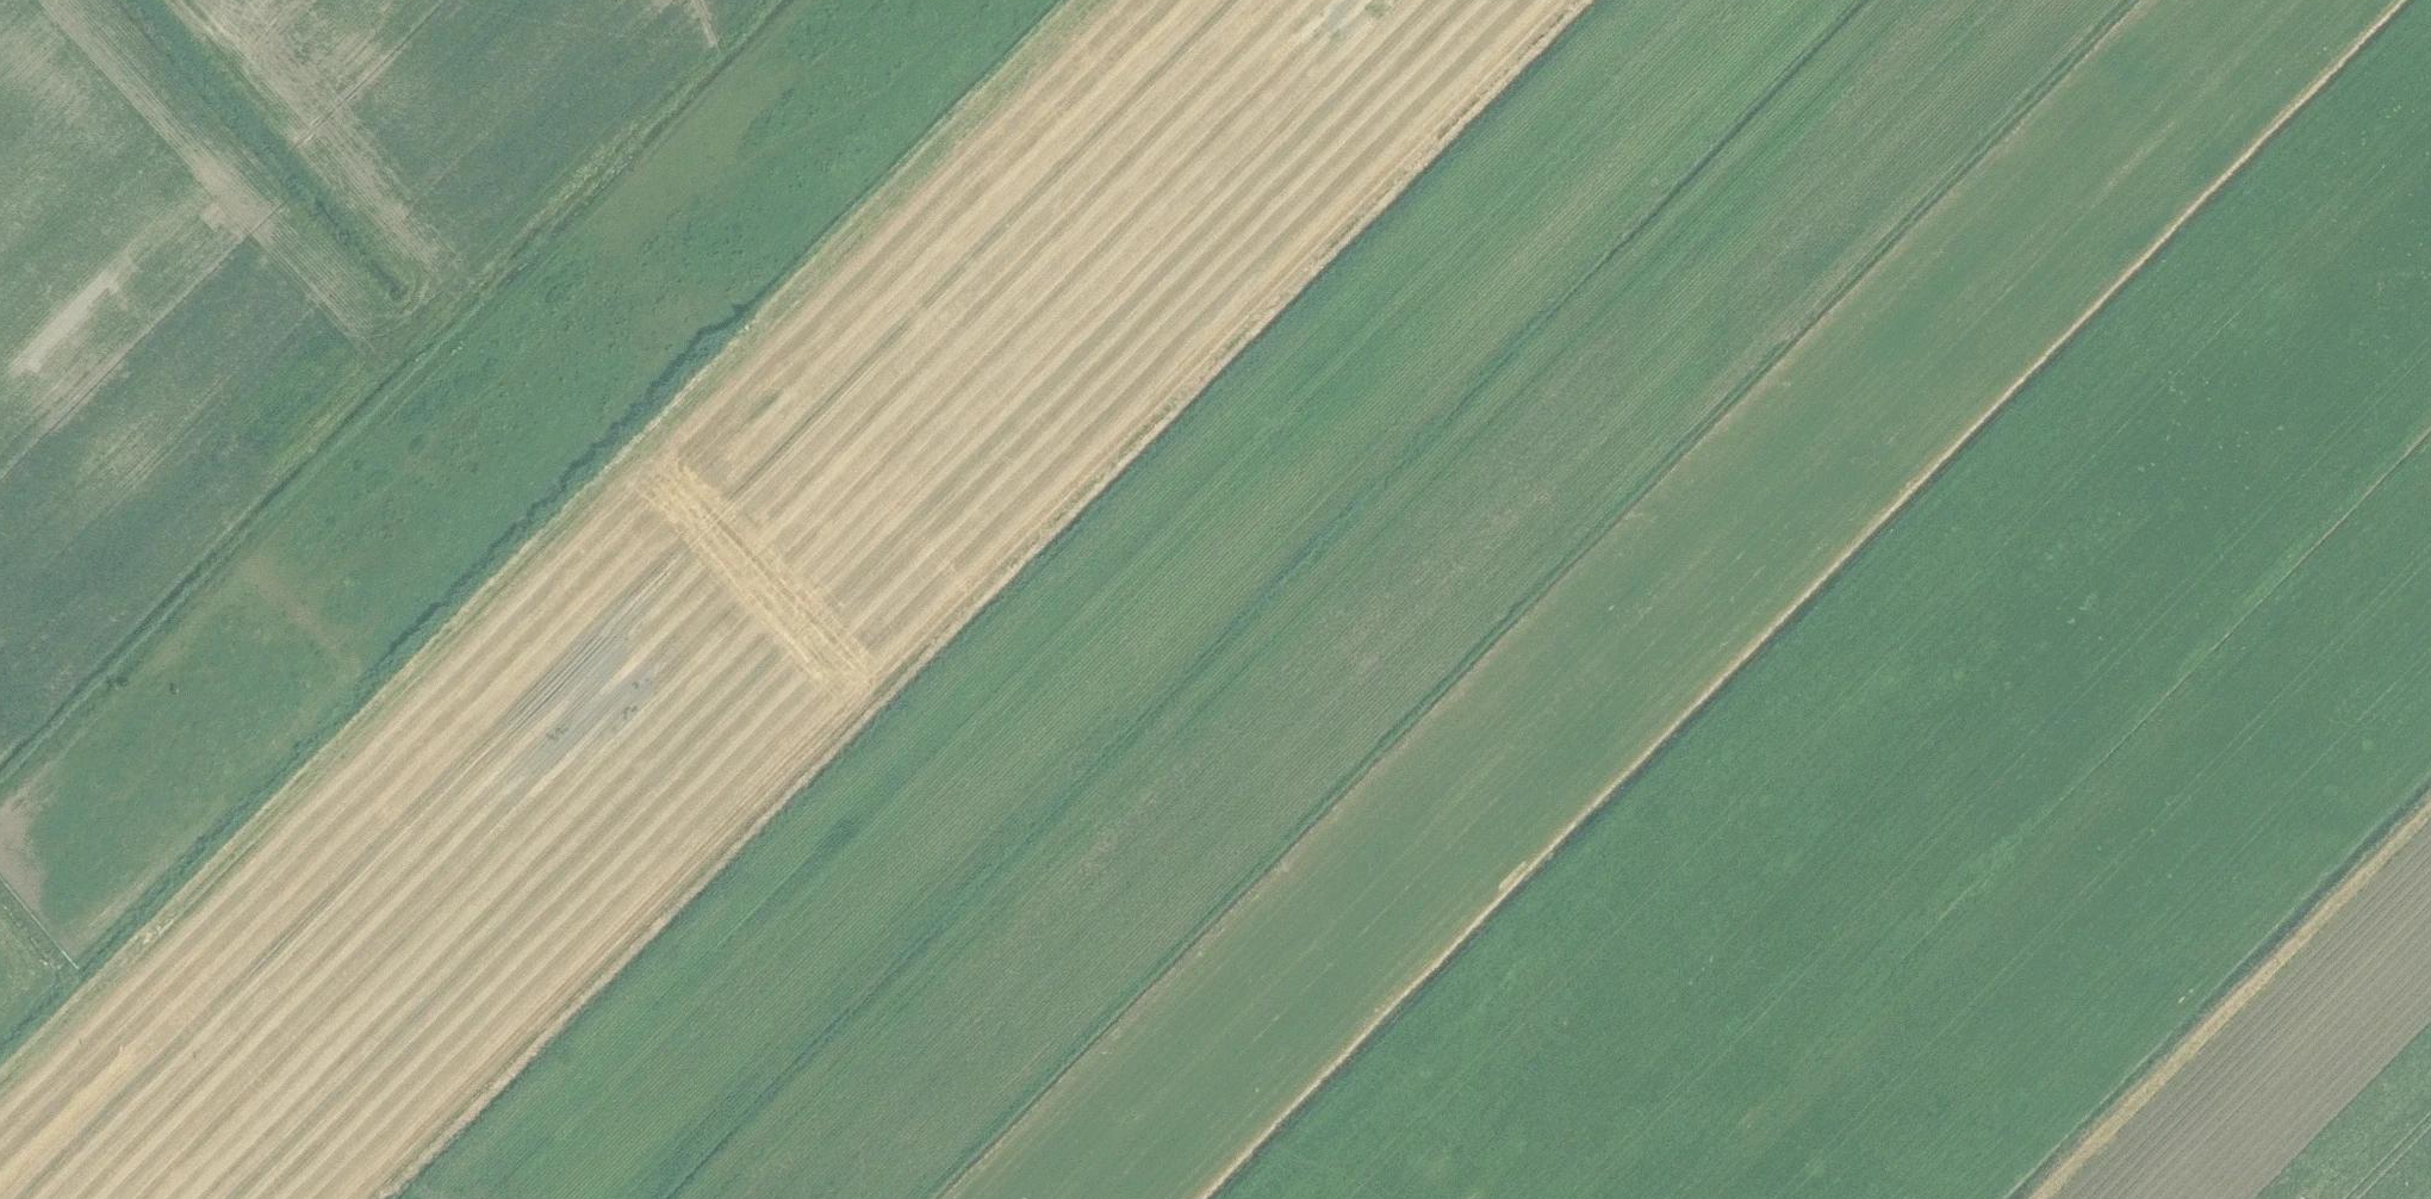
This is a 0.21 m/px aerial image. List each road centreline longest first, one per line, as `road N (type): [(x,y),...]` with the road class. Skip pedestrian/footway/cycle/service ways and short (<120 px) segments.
road 1 (track): [(0,1104),(1107,0)]

